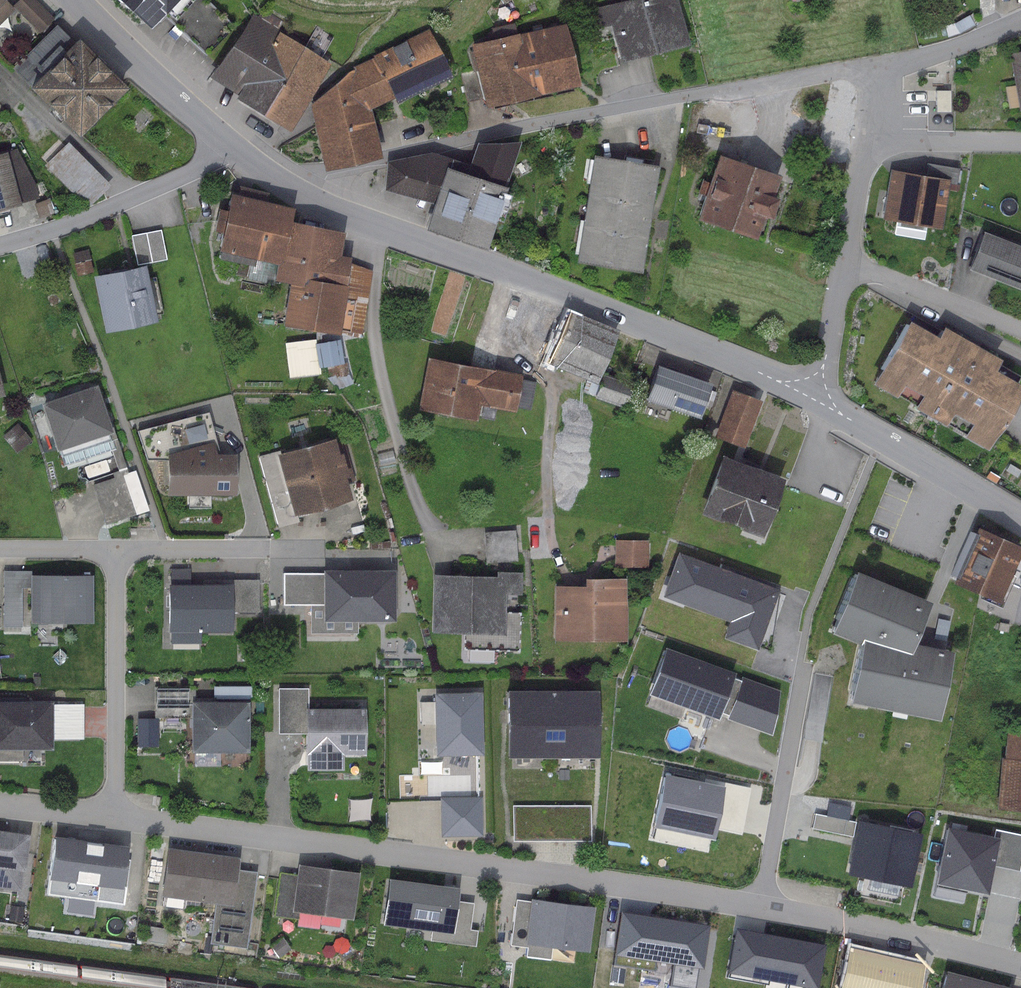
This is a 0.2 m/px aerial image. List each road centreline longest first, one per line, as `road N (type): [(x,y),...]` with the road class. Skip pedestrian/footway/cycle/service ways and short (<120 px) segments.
road 1 (residential): [(1020,965),(680,892),(0,805)]
road 2 (tertiary): [(811,396),(649,323),(300,192),(224,142)]
road 3 (track): [(441,546),(404,470),(378,358),(384,229)]
road 4 (track): [(512,274),(486,347),(552,385),(552,544)]
road 5 (residential): [(867,141),(827,353),(811,396)]
road 6 (residential): [(0,244),(186,173),(224,142)]
road 7 (tertiary): [(1020,518),(811,396)]
road 8 (tertiary): [(224,142),(79,0)]
road 9 (residential): [(867,141),(1020,142)]
road 10 (residential): [(888,64),(1020,22)]

